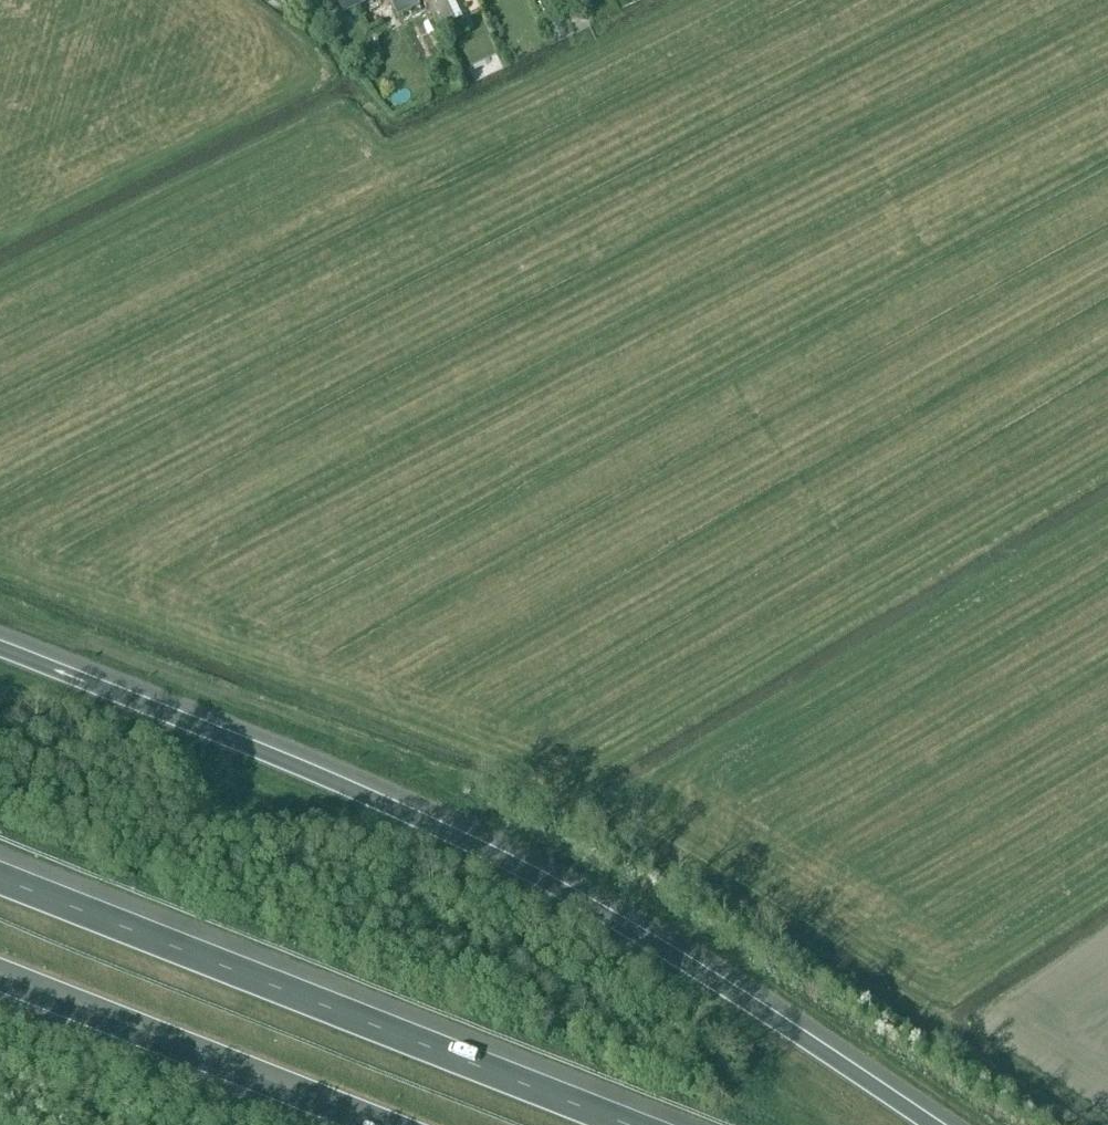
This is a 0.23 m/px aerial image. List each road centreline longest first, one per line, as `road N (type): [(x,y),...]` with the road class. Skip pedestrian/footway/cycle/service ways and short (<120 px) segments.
road 1 (motorway): [(930,1124),(630,930),(500,858),(0,648)]
road 2 (motorway): [(629,1124),(0,879)]
road 3 (motorway): [(0,975),(382,1124)]

